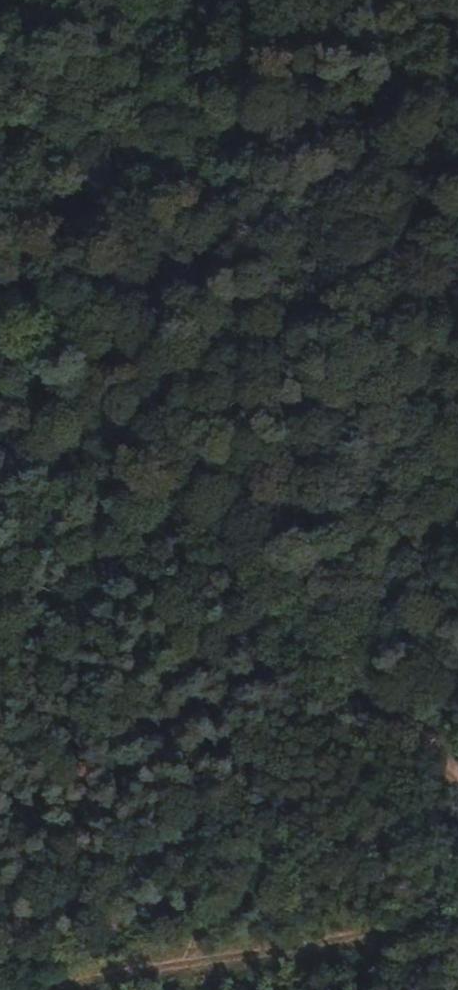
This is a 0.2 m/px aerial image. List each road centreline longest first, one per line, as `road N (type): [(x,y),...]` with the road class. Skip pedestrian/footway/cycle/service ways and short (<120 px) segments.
road 1 (track): [(70,989),(457,920)]

